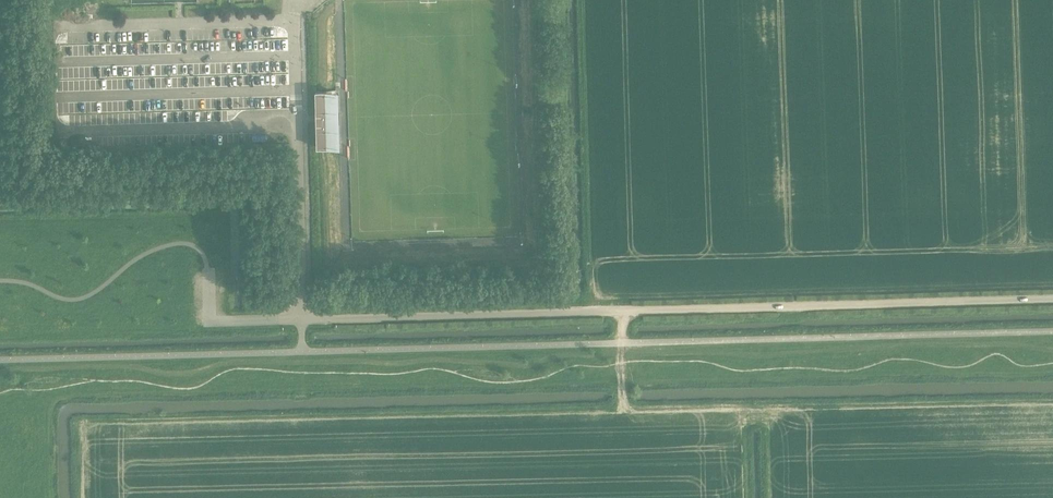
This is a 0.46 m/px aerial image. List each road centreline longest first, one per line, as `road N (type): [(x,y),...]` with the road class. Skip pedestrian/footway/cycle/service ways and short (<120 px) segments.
road 1 (unclassified): [(301,319),(1052,298)]

